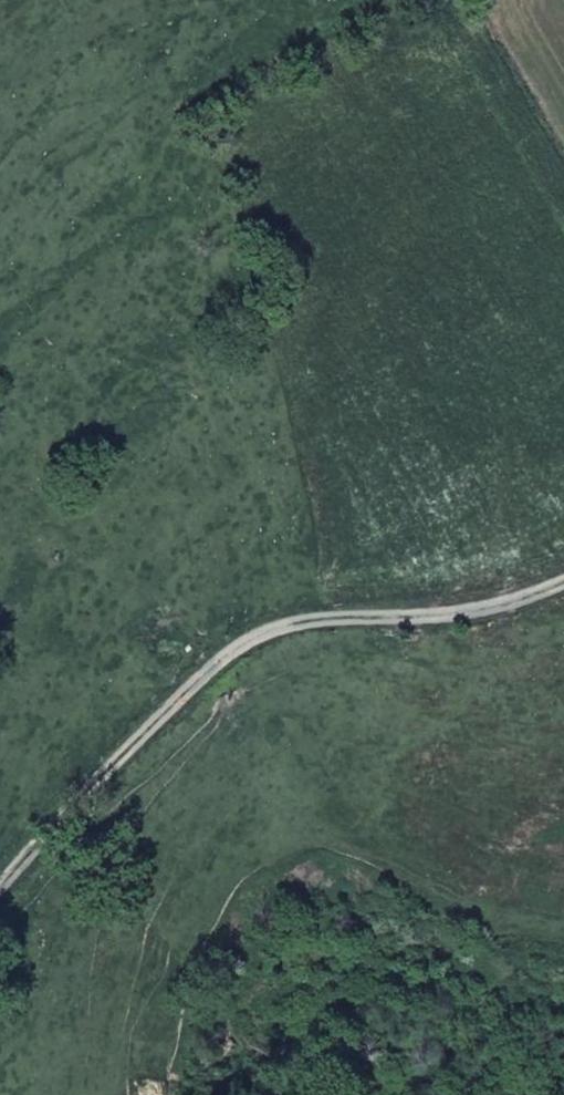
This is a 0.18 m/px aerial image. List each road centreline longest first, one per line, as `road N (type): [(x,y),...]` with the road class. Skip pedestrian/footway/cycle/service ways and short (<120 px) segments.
road 1 (track): [(563,587),(438,627),(324,625),(243,647),(0,894)]

